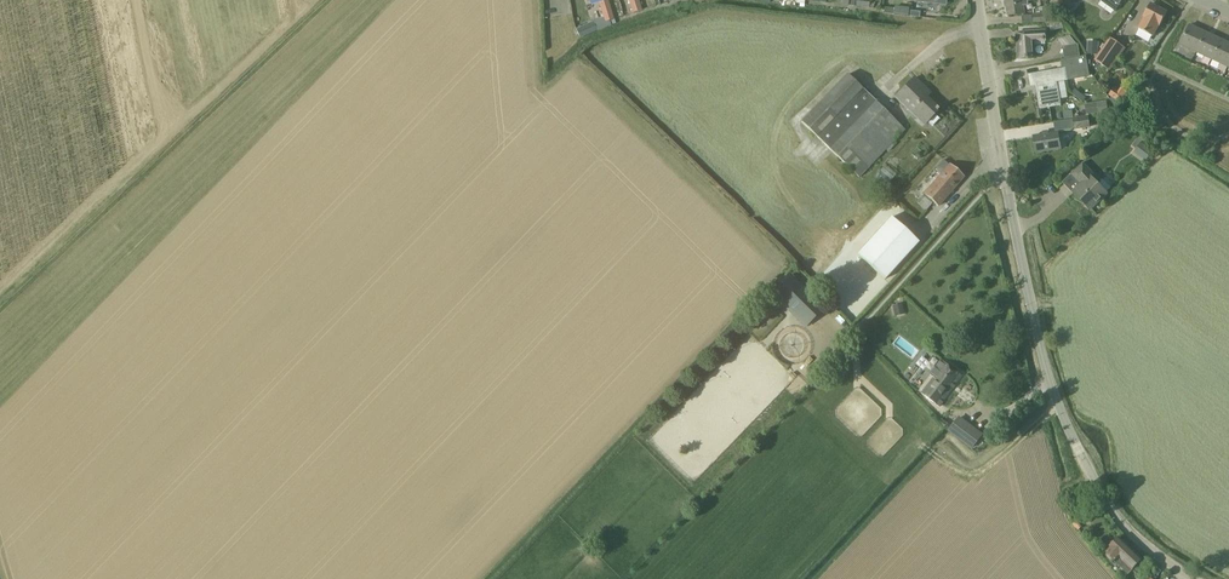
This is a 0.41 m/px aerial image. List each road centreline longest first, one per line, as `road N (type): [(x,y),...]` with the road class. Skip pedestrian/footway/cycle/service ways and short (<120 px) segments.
road 1 (residential): [(1082,462),(1040,348),(976,0)]
road 2 (unclassified): [(1187,578),(1113,513),(1082,462)]

